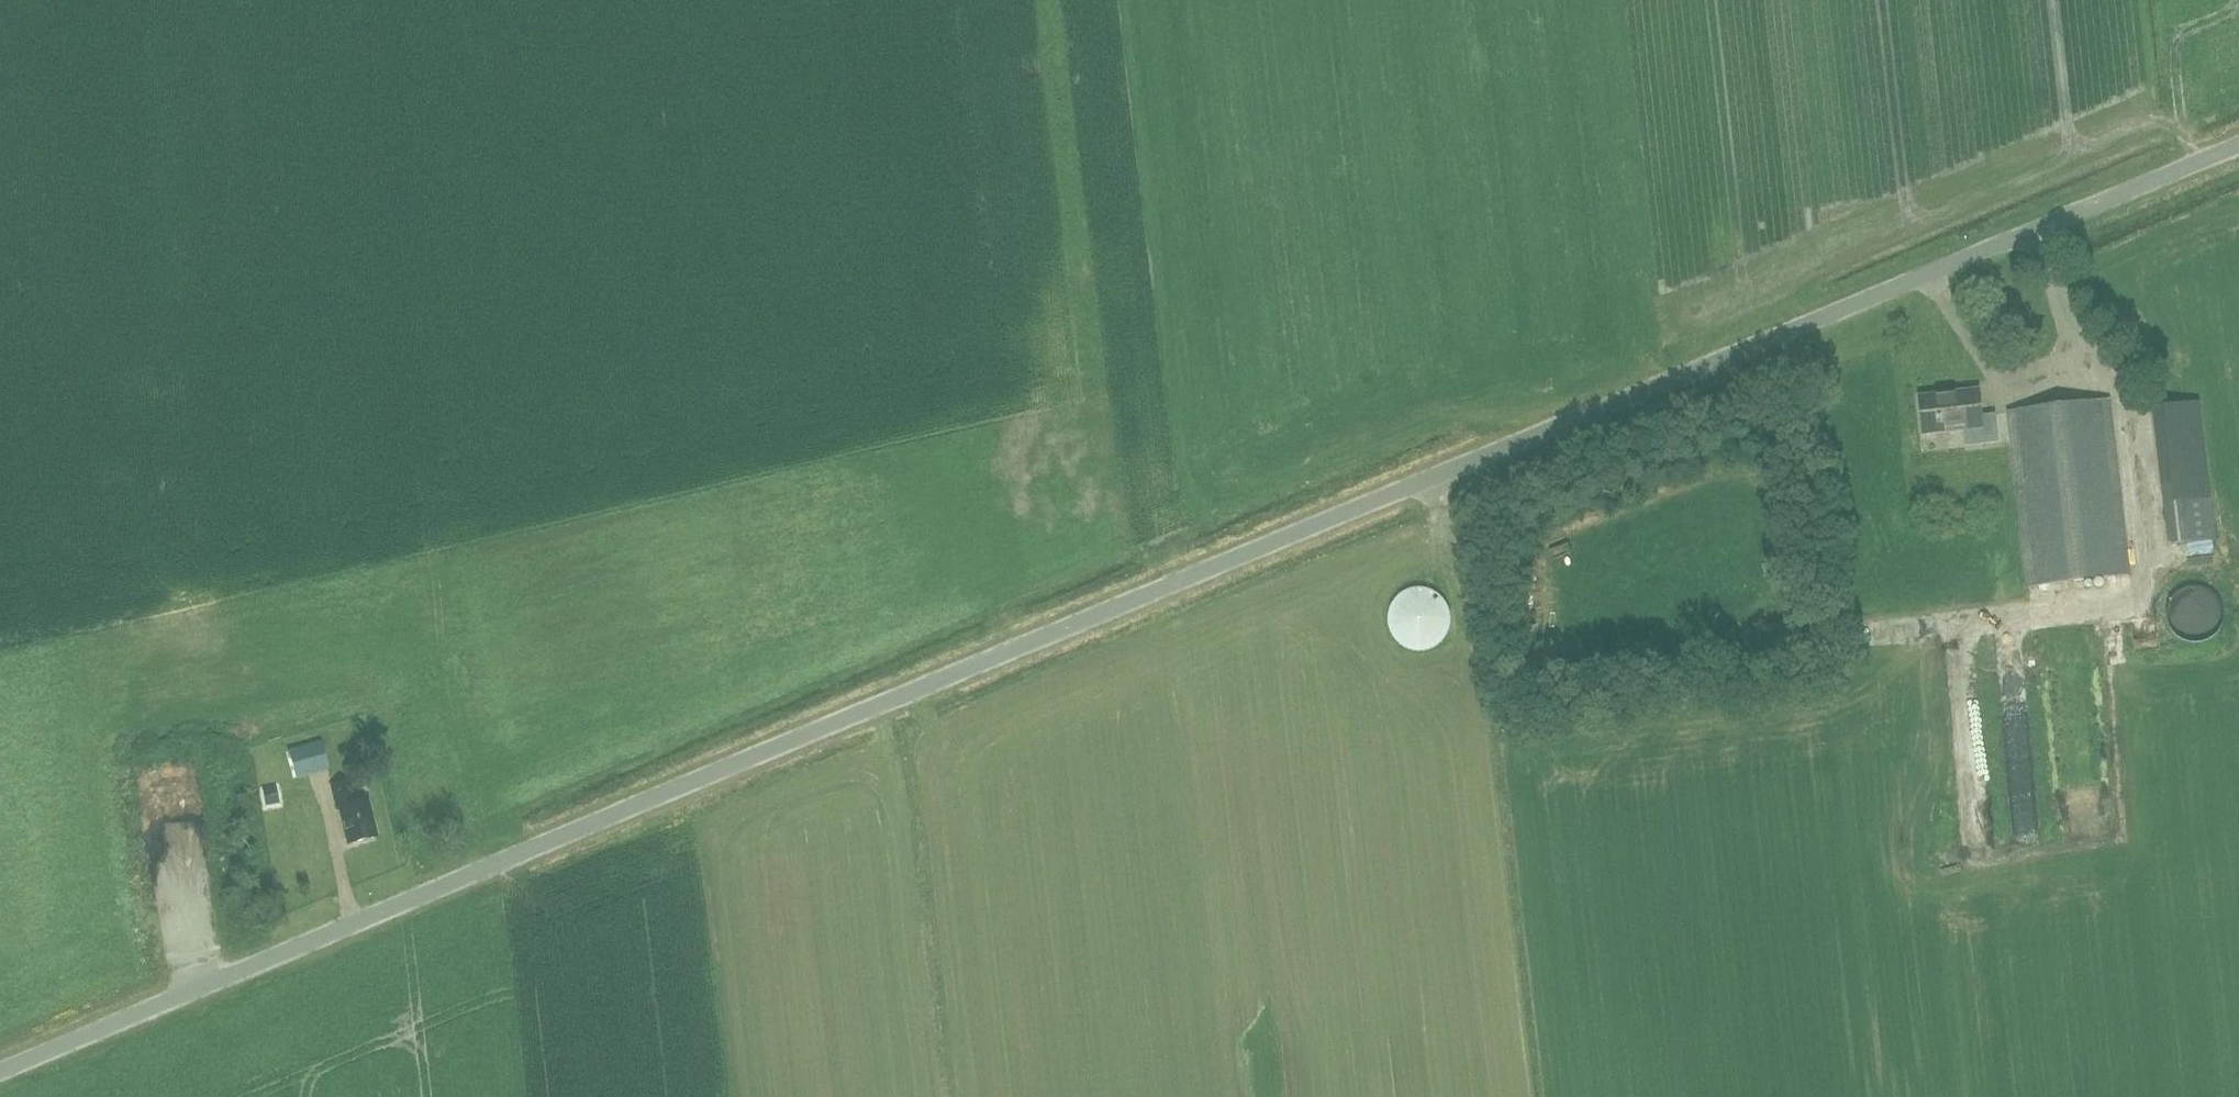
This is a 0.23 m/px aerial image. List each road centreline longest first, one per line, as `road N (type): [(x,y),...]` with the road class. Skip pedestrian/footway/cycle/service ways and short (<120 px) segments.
road 1 (unclassified): [(0,1072),(1601,401),(2238,145)]

